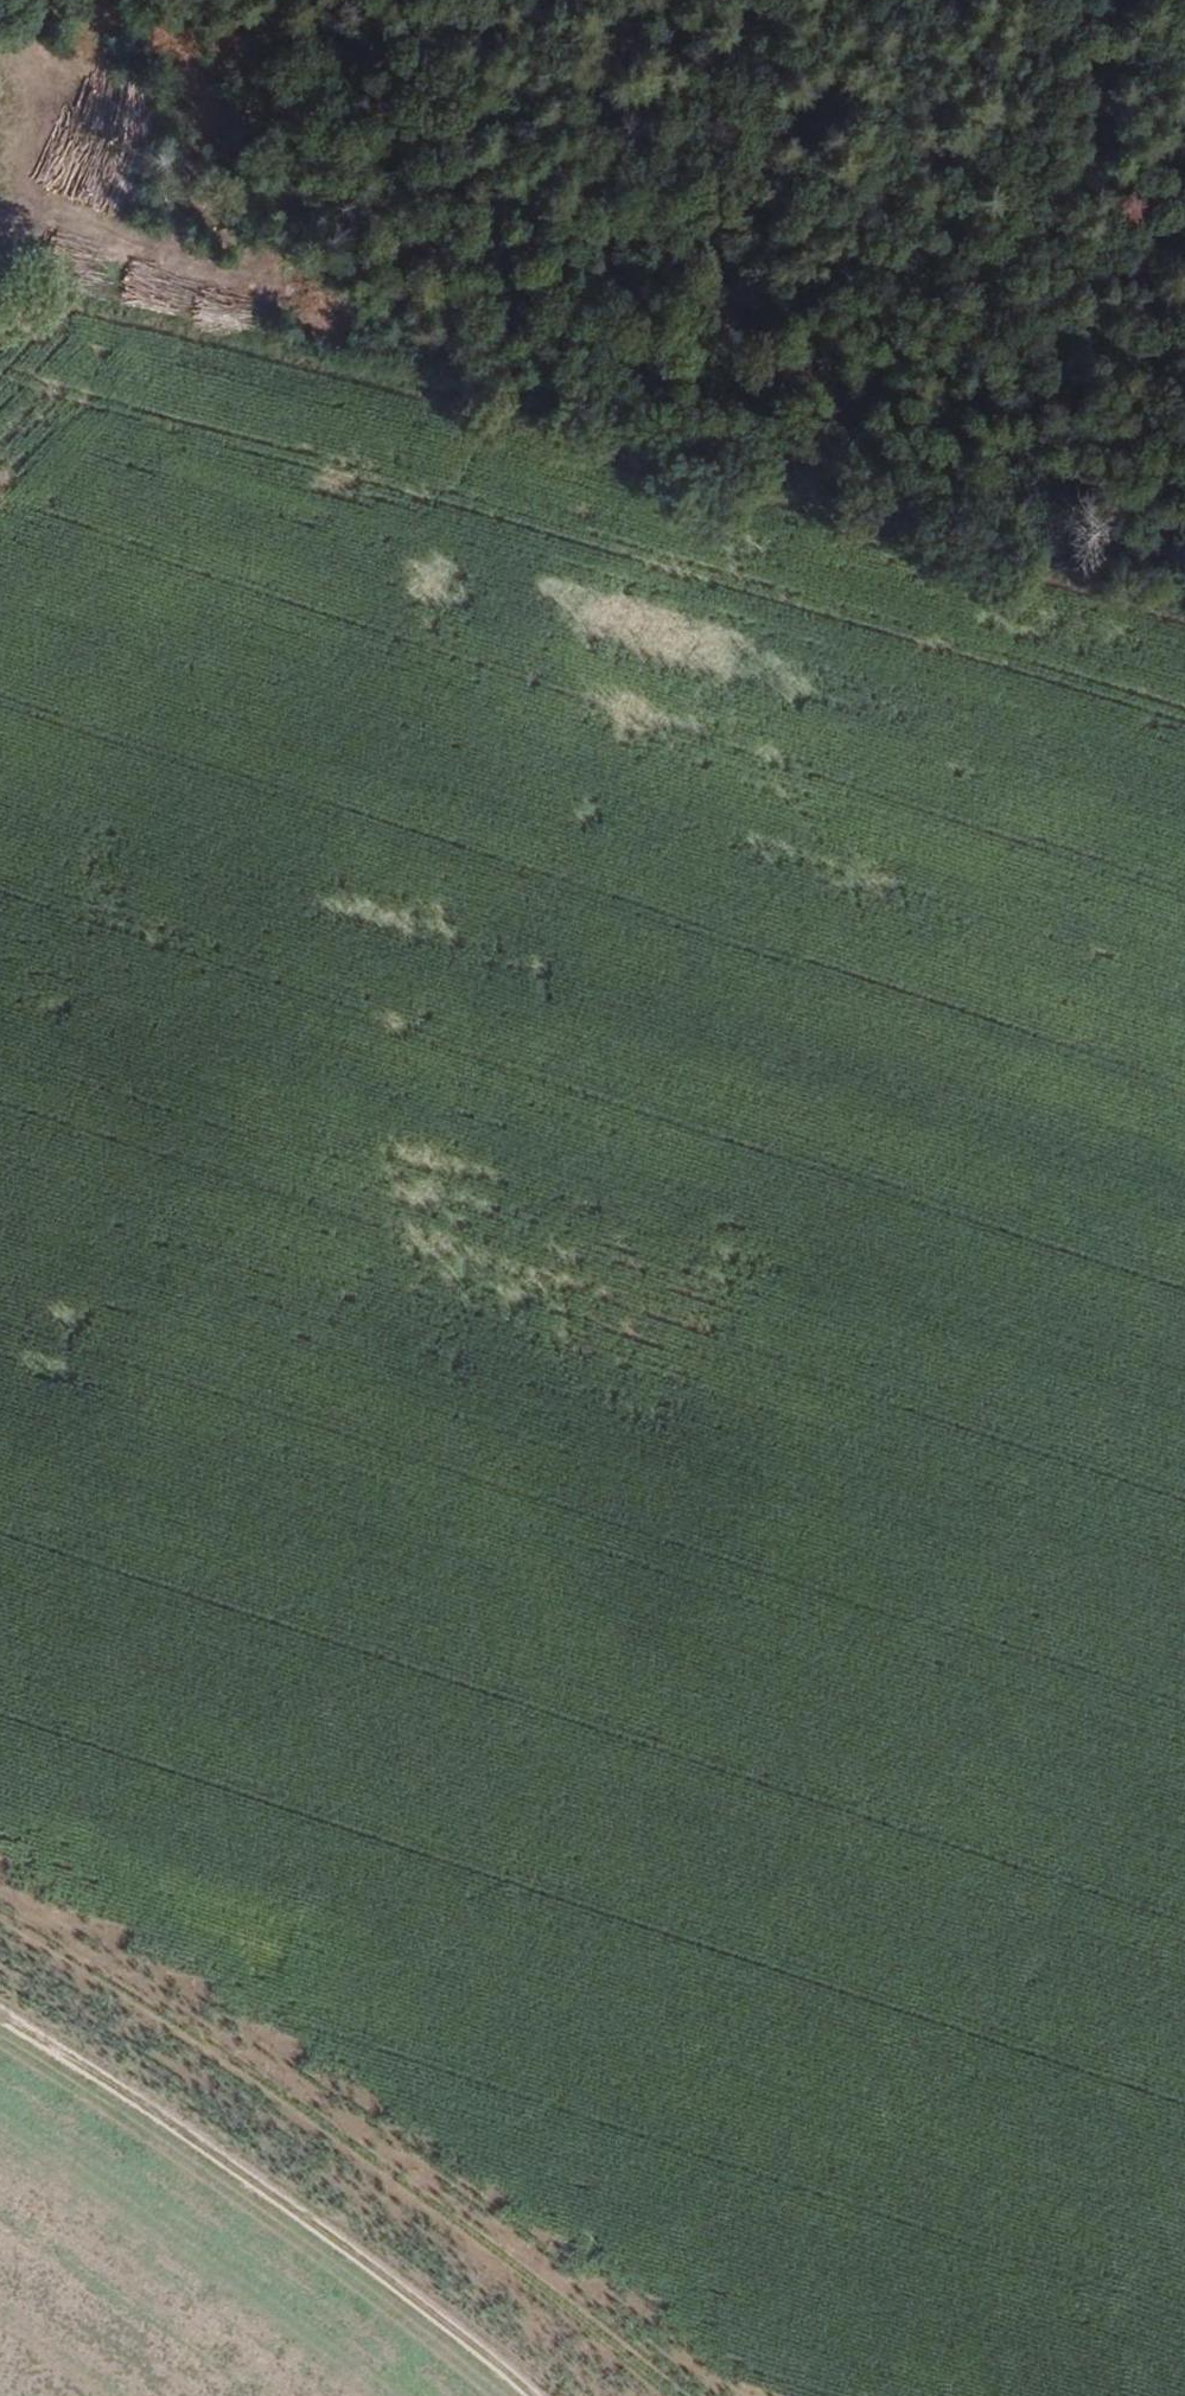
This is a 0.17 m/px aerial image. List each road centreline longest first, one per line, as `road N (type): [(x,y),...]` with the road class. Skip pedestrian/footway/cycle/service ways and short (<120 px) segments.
road 1 (track): [(0,2003),(242,2158),(521,2395)]
road 2 (track): [(313,0),(279,290)]

